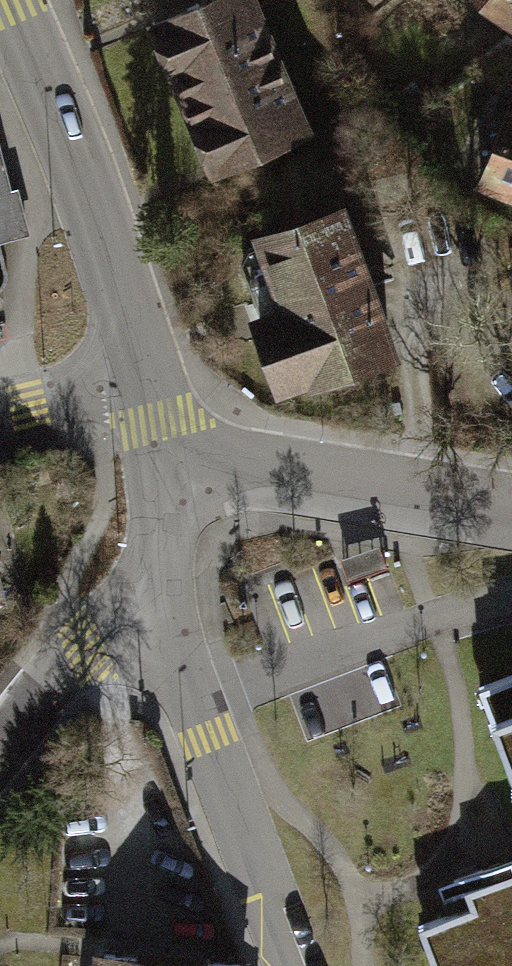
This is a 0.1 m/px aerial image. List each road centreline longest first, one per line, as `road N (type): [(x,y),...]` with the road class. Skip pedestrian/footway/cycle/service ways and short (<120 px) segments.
road 1 (residential): [(7,0),(98,224),(142,380)]
road 2 (residential): [(152,602),(289,965)]
road 3 (residential): [(166,469),(252,459),(511,505)]
road 4 (residential): [(0,747),(88,653),(152,602)]
road 5 (residential): [(142,380),(0,415)]
road 6 (residential): [(166,469),(168,515),(152,602)]

